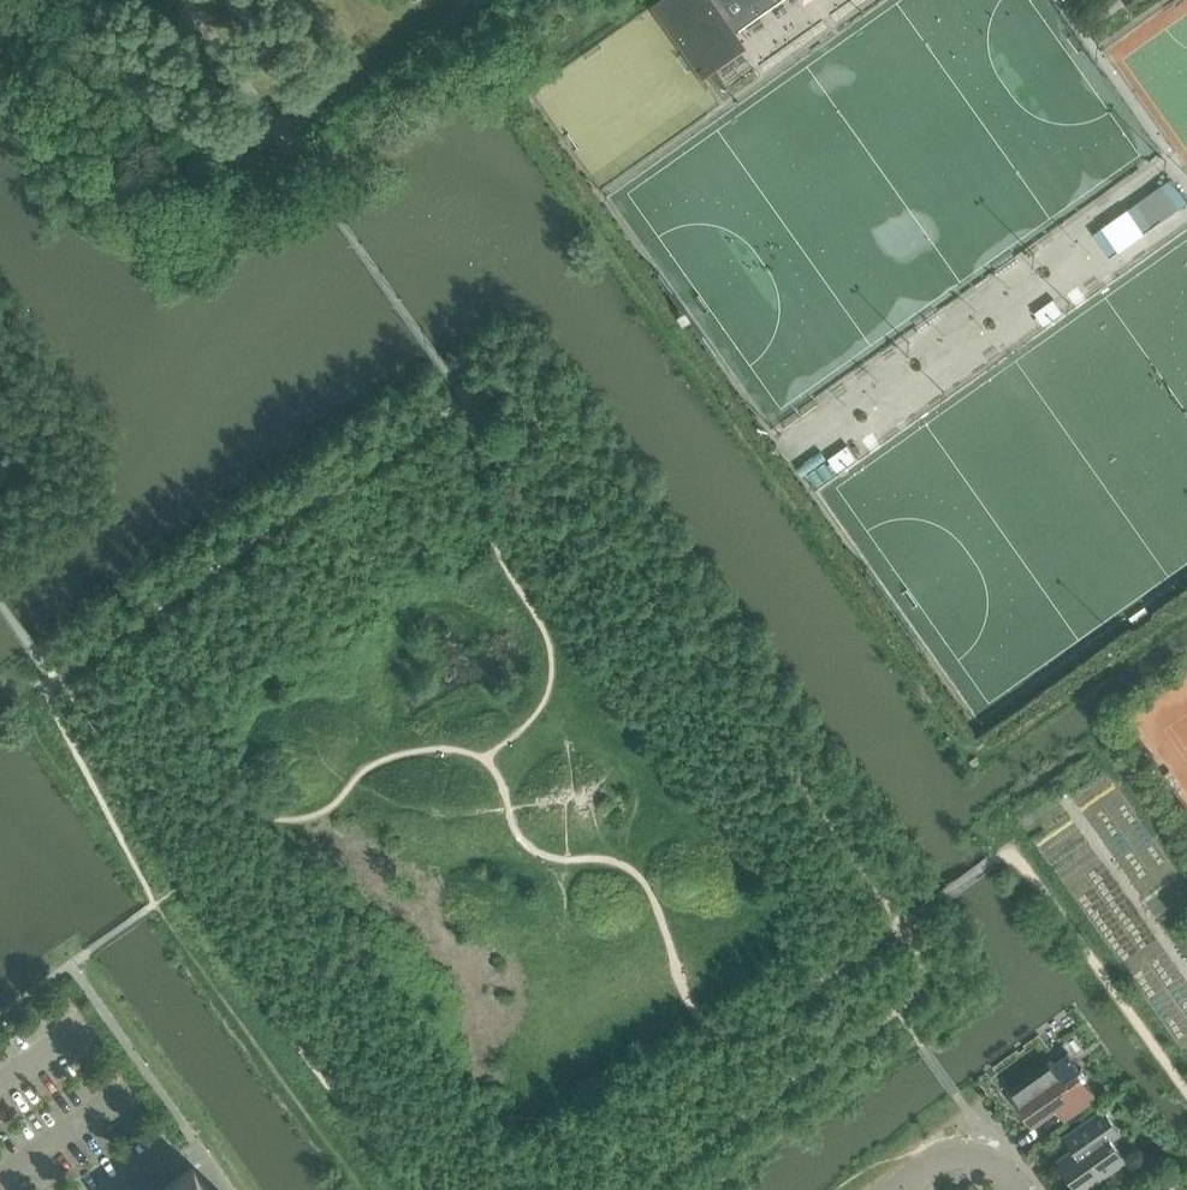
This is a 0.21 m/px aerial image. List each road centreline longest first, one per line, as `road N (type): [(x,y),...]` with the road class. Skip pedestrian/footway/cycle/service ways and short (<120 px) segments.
road 1 (residential): [(1018,1189),(1002,1168),(972,1154),(927,1168),(897,1189)]

